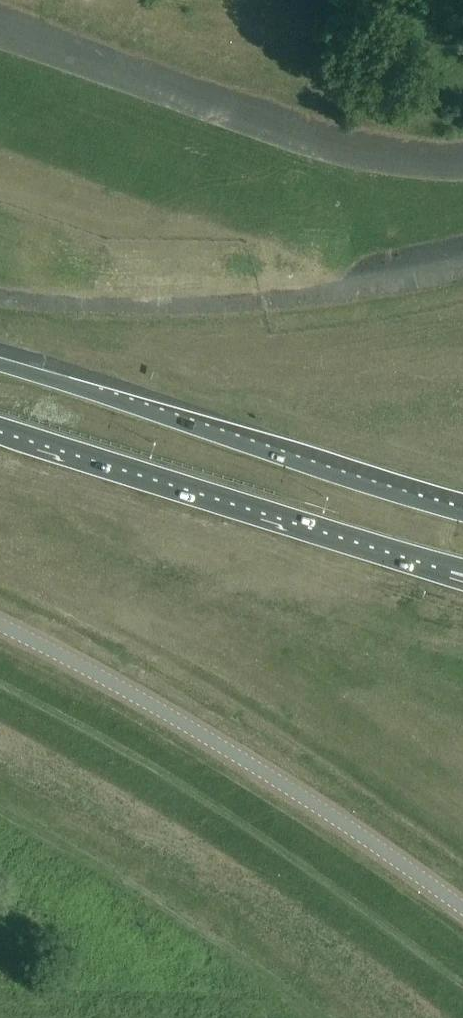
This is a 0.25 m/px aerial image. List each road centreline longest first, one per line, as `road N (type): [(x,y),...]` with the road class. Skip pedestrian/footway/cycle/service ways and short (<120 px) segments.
road 1 (tertiary): [(462,910),(258,768),(0,625)]
road 2 (trunk): [(462,514),(0,364)]
road 3 (trunk): [(0,431),(450,572)]

